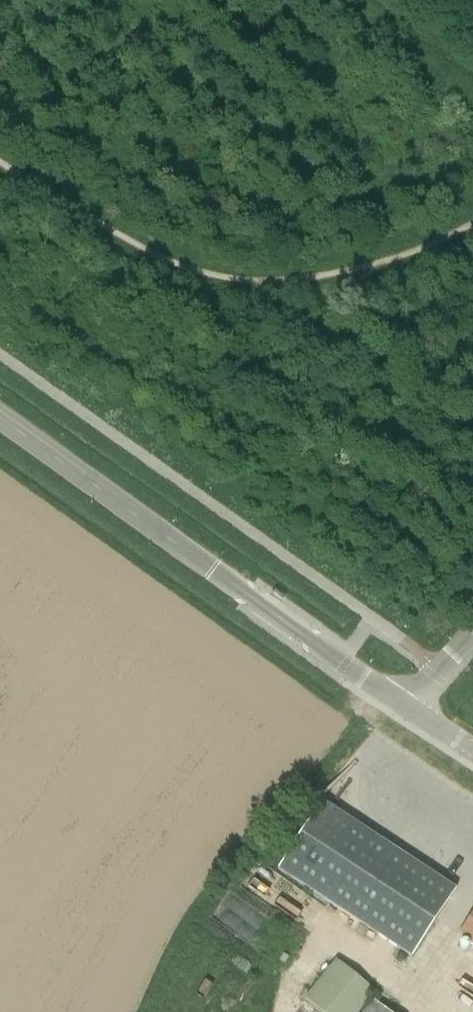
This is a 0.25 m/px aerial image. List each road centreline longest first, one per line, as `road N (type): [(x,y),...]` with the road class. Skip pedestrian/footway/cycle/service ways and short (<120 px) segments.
road 1 (tertiary): [(402,705),(0,420)]

